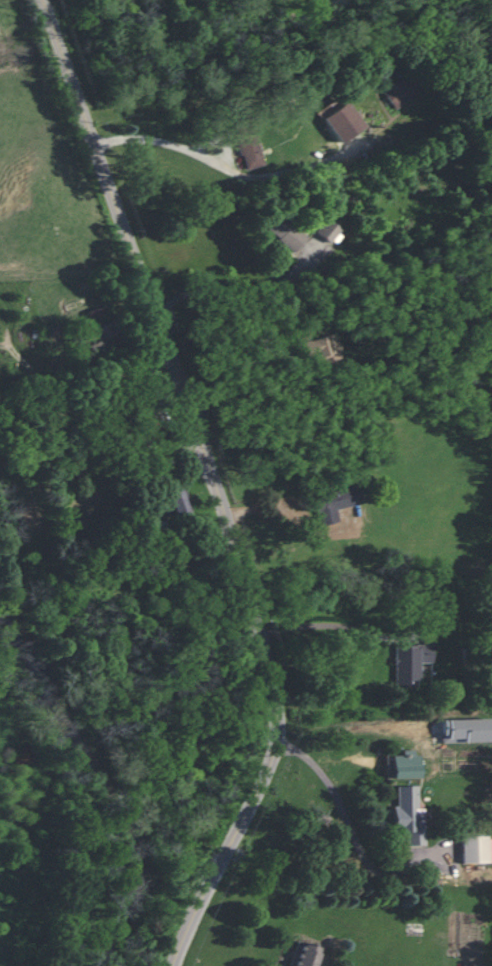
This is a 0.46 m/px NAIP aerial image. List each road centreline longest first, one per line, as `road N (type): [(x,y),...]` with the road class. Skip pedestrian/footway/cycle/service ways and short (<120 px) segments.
road 1 (residential): [(43,0),(191,412),(280,729),(261,787),(171,965)]

